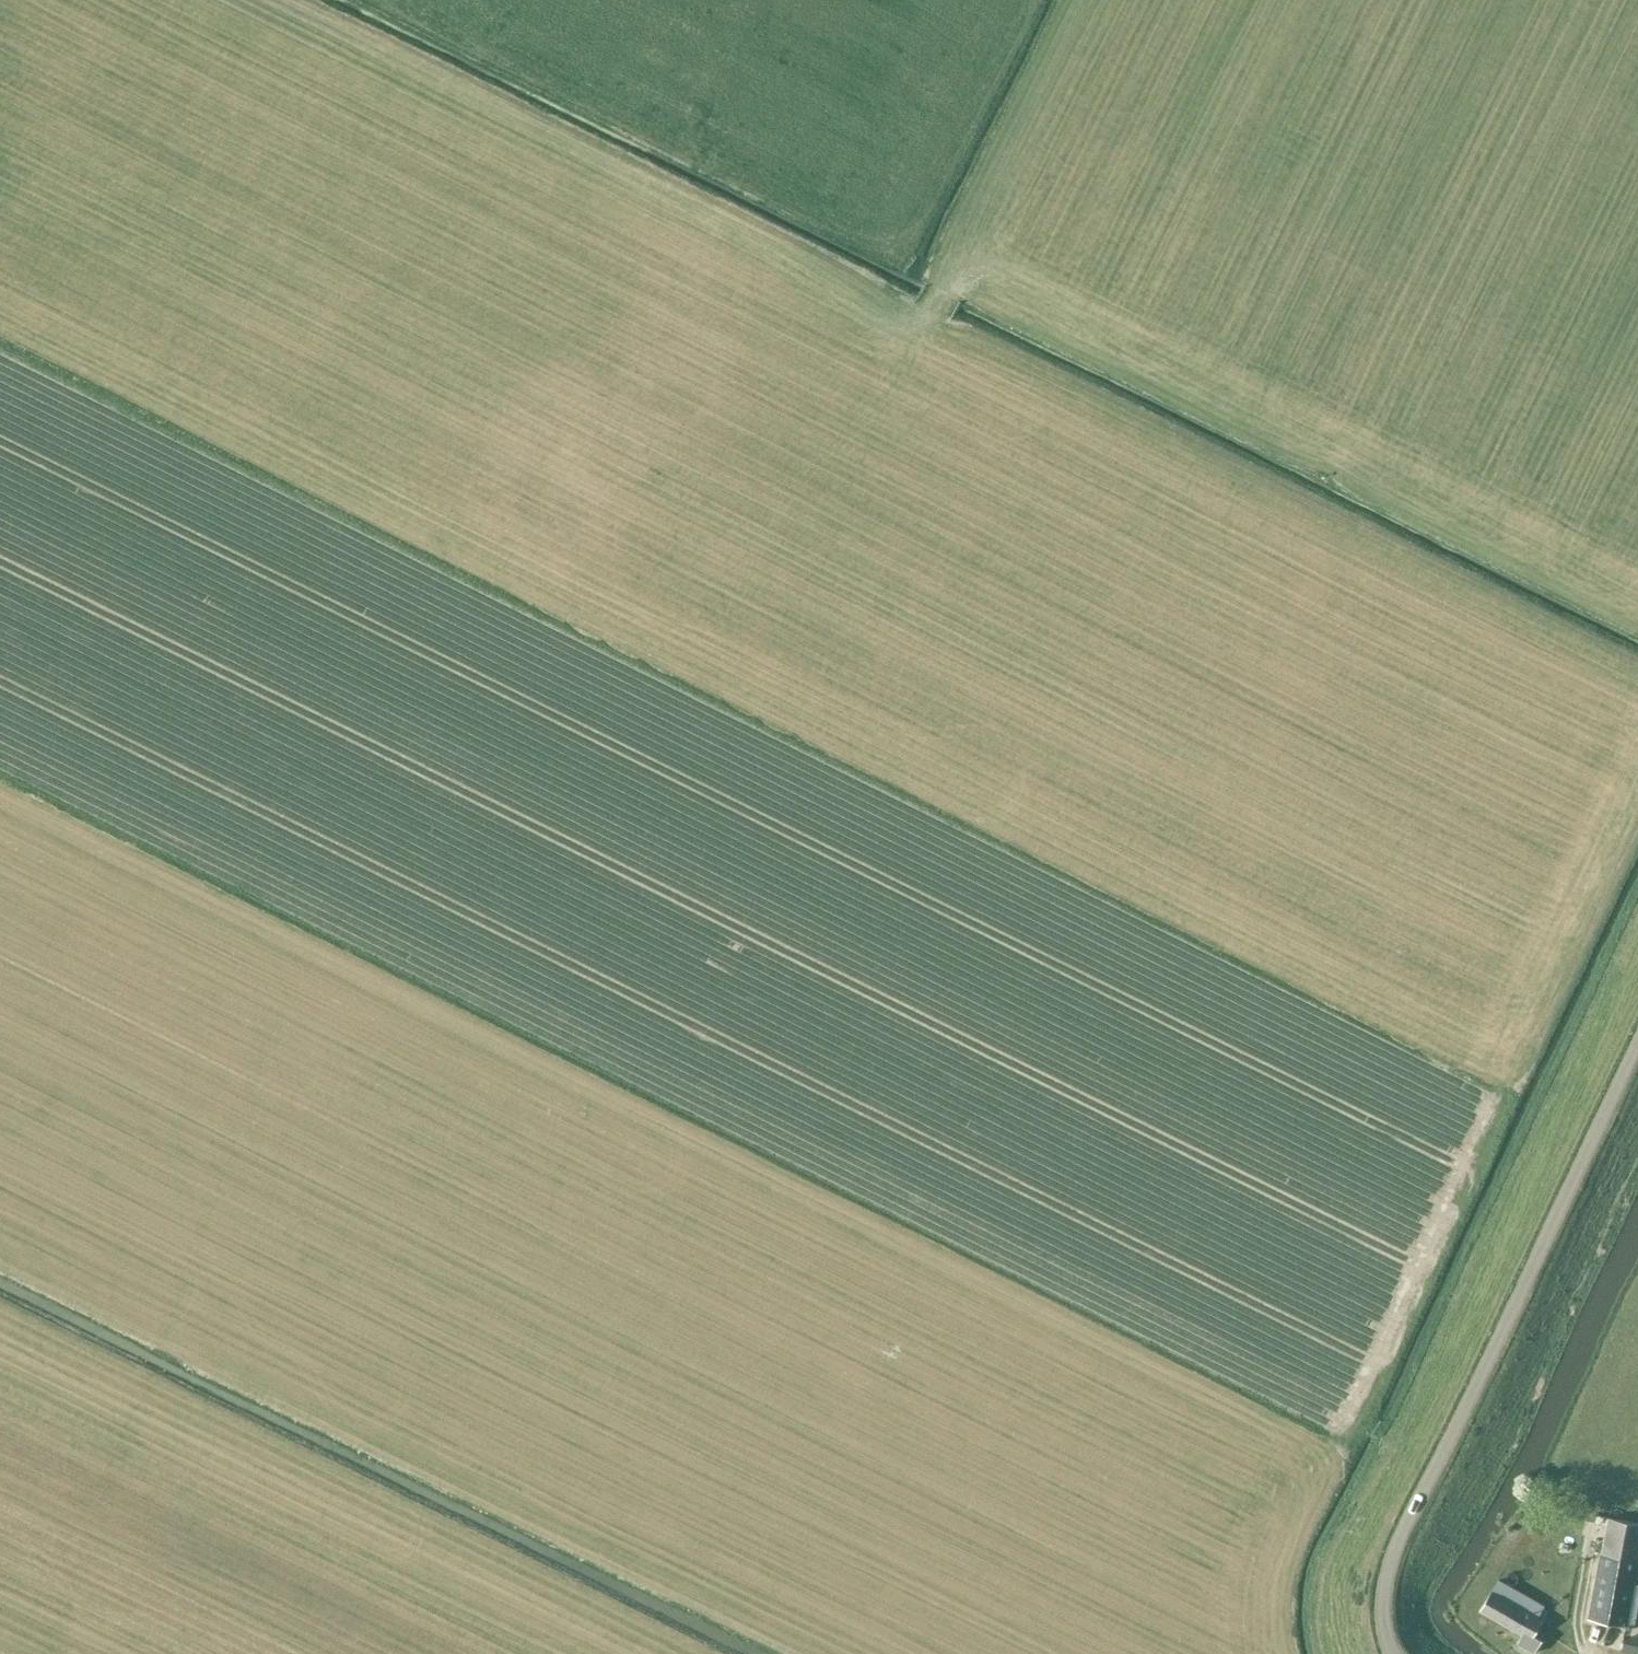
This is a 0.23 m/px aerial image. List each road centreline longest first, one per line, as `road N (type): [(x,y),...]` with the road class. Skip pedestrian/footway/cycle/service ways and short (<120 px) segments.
road 1 (unclassified): [(1394,1653),(1385,1598),(1400,1537),(1637,1046)]

